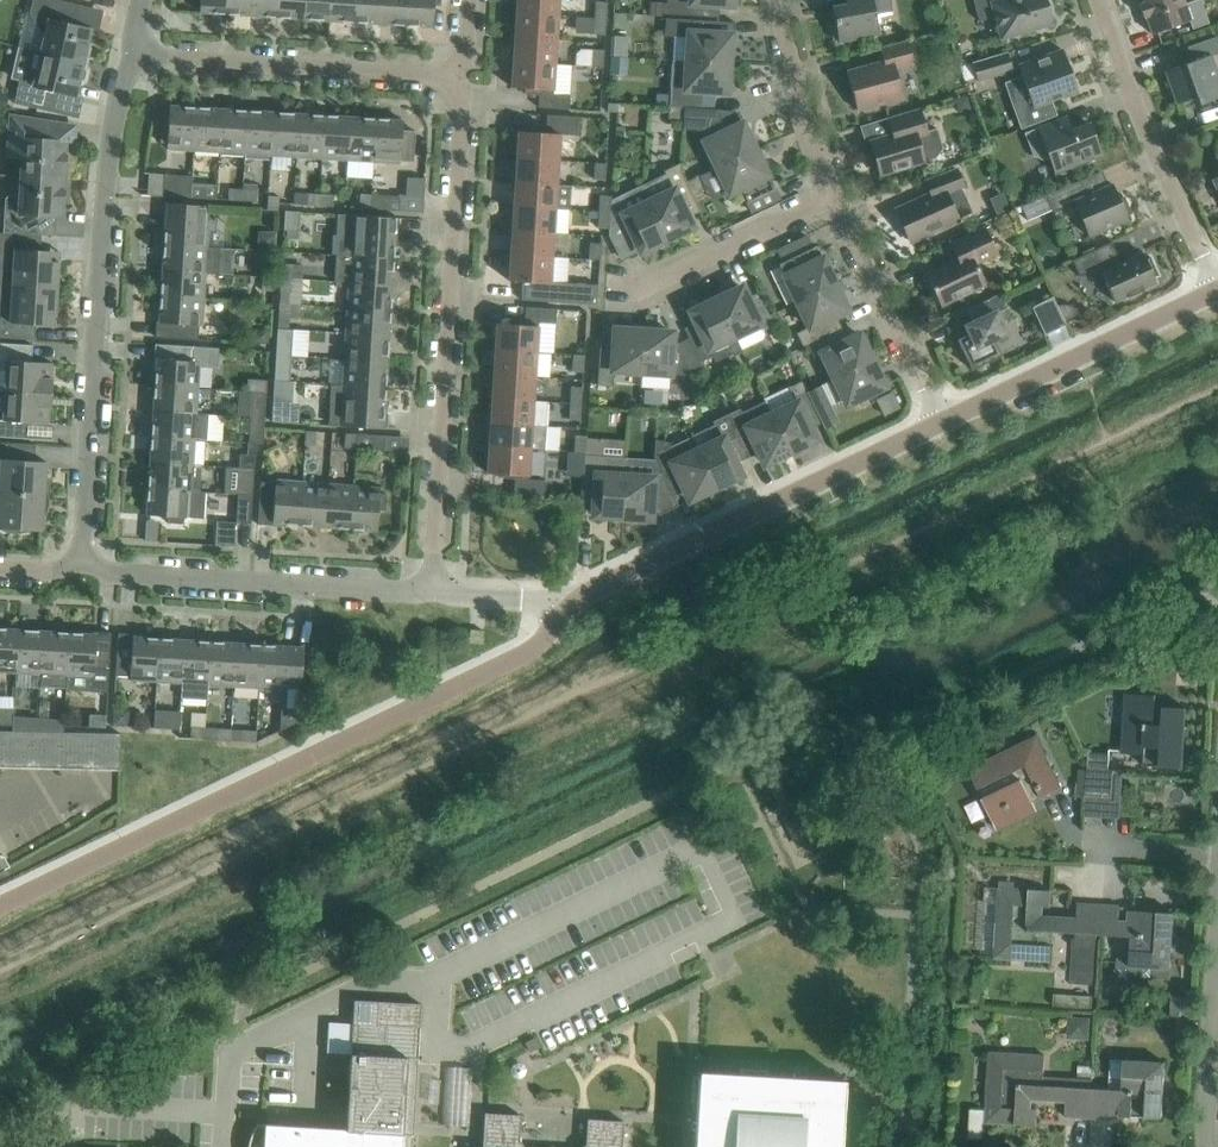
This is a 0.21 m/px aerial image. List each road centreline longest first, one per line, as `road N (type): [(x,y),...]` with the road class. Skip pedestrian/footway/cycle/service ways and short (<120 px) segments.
road 1 (residential): [(431,591),(525,595),(567,612),(602,584),(938,417)]
road 2 (residential): [(79,577),(103,157),(127,60)]
road 3 (residential): [(431,591),(462,77)]
road 4 (residential): [(79,577),(431,591)]
road 5 (residential): [(462,77),(127,60)]
road 6 (residential): [(1216,286),(1113,49),(1100,0)]
road 7 (residential): [(938,417),(1216,286)]
road 8 (residential): [(938,417),(836,200)]
road 9 (residential): [(628,283),(653,280),(836,200)]
road 10 (residential): [(836,200),(798,96),(778,0)]
road 11 (residential): [(1211,1146),(1217,975)]
road 12 (residential): [(1097,850),(1217,856)]

